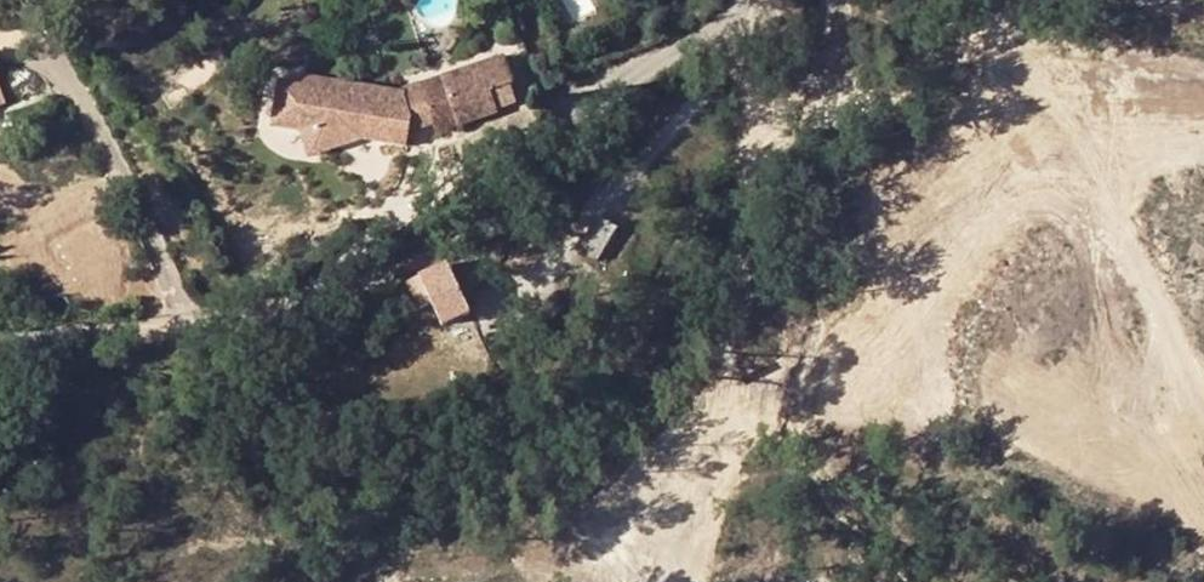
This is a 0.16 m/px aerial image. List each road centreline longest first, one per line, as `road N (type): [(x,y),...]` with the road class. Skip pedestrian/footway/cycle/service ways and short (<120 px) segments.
road 1 (residential): [(0,342),(212,321),(258,309),(735,8)]
road 2 (track): [(767,126),(730,230),(703,407),(694,581)]
road 3 (track): [(1203,409),(1058,98),(1024,65),(982,45)]
road 4 (unclassified): [(865,109),(816,128),(757,119),(735,8)]
road 5 (unclassified): [(865,109),(982,45),(1038,0)]

